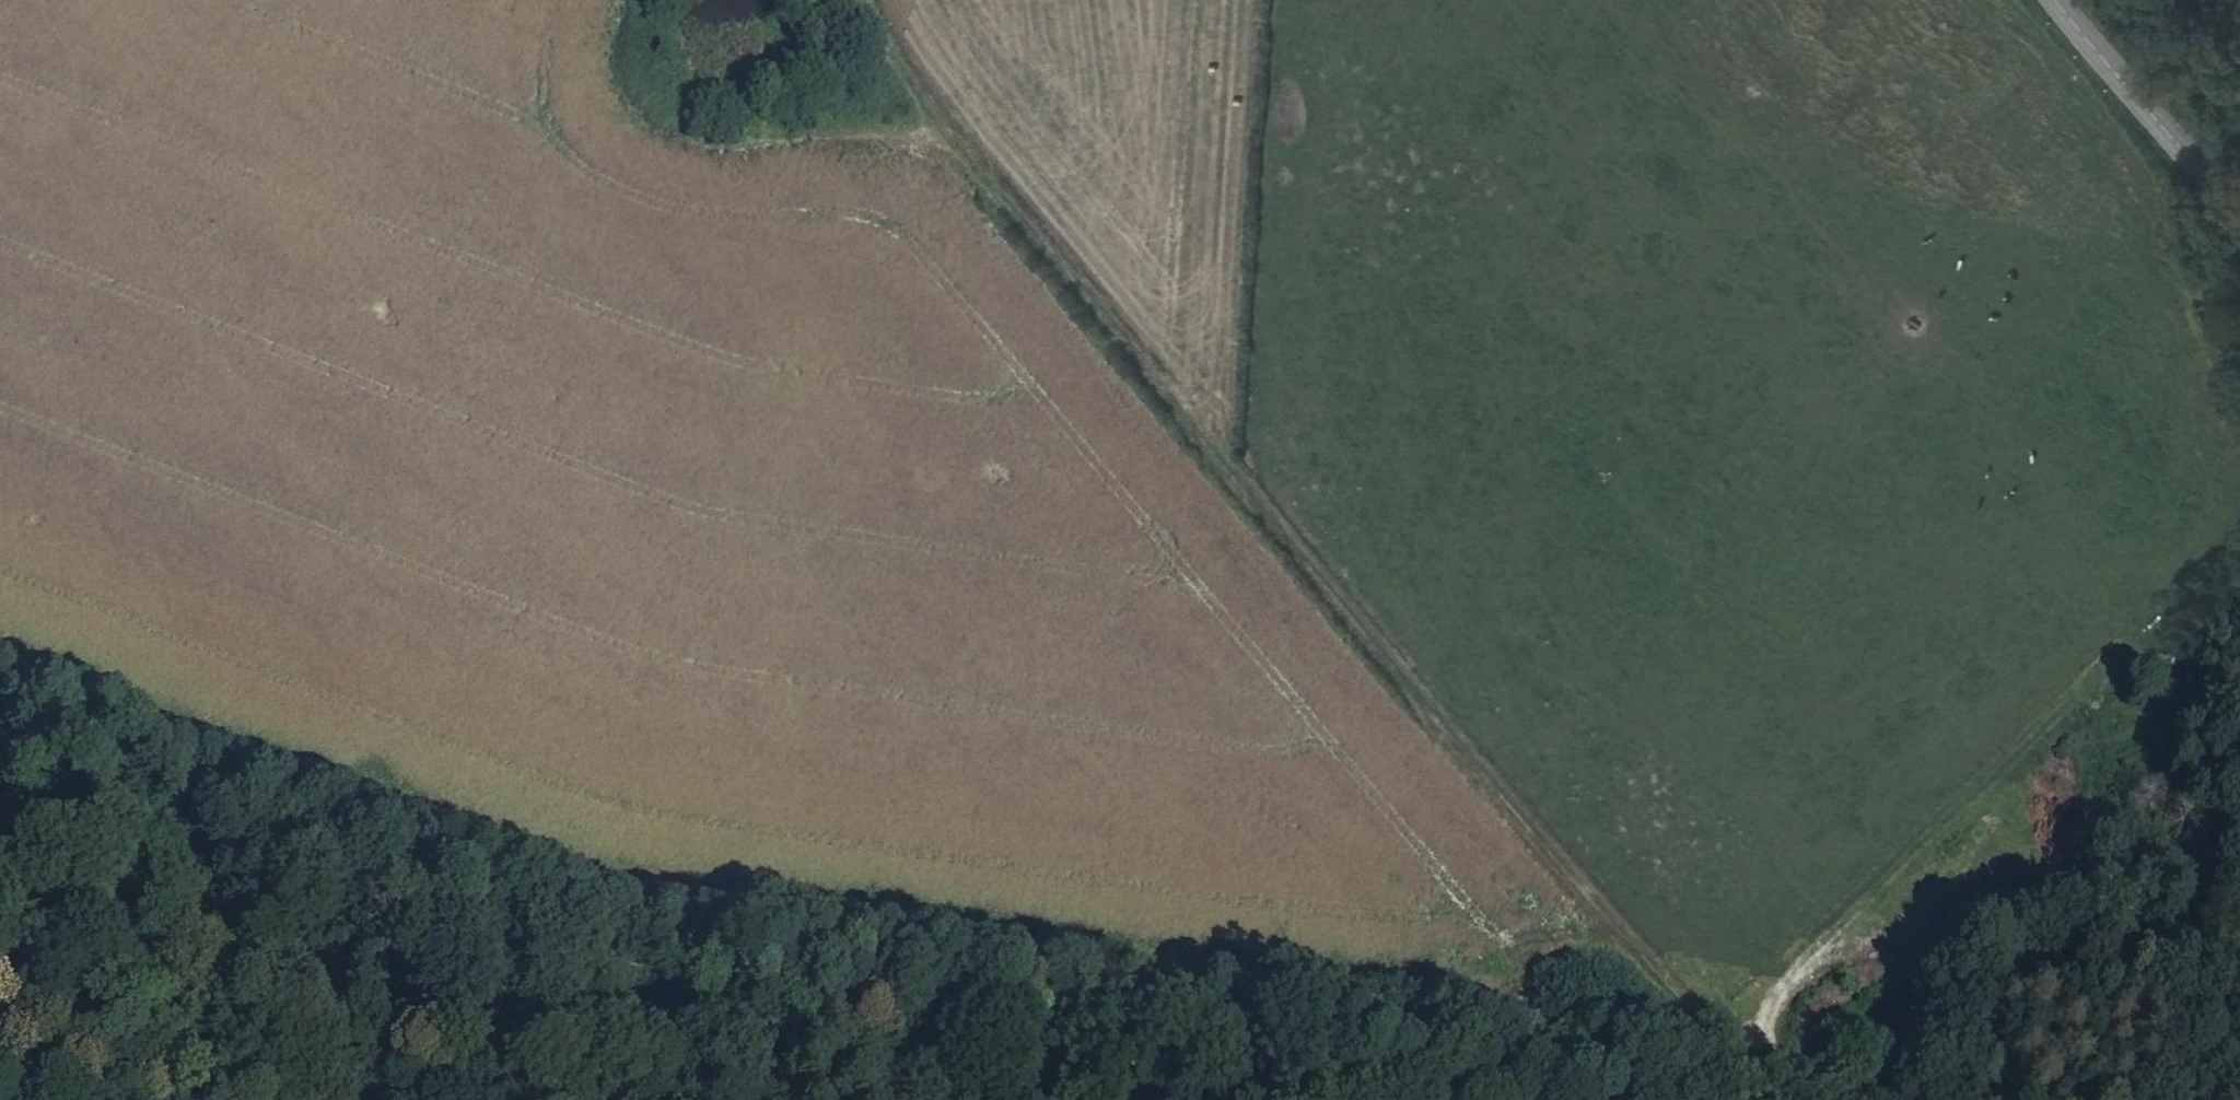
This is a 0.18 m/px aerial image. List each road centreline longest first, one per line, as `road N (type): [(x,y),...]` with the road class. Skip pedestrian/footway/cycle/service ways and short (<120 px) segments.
road 1 (tertiary): [(2239,219),(2054,0)]
road 2 (track): [(1707,1020),(1815,1099)]

